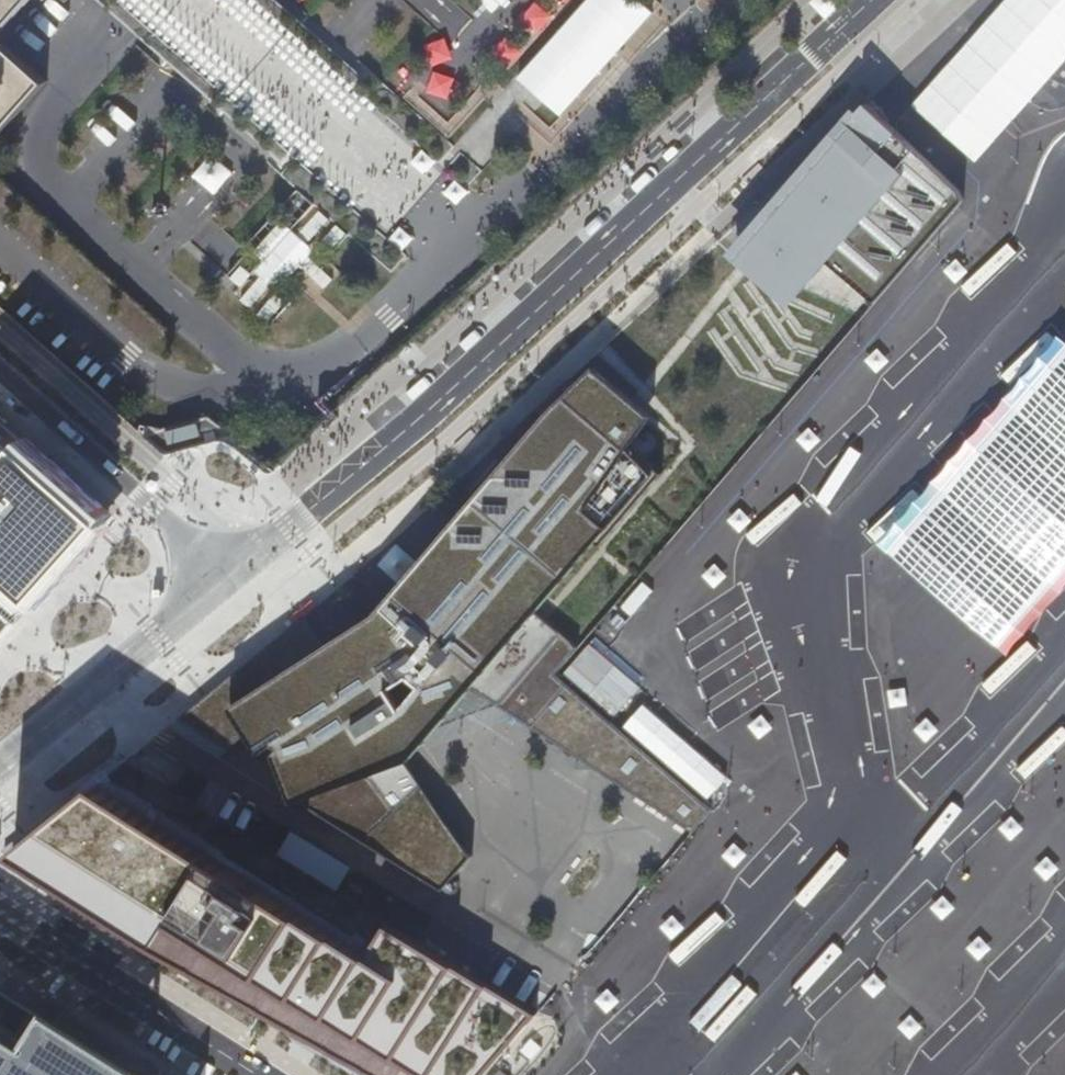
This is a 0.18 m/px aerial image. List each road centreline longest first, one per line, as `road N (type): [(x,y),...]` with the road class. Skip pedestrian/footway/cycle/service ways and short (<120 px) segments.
road 1 (secondary): [(211,584),(384,453),(876,0)]
road 2 (residential): [(0,895),(257,1074)]
road 3 (residential): [(211,584),(0,390)]
road 4 (secondary): [(0,762),(211,584)]

